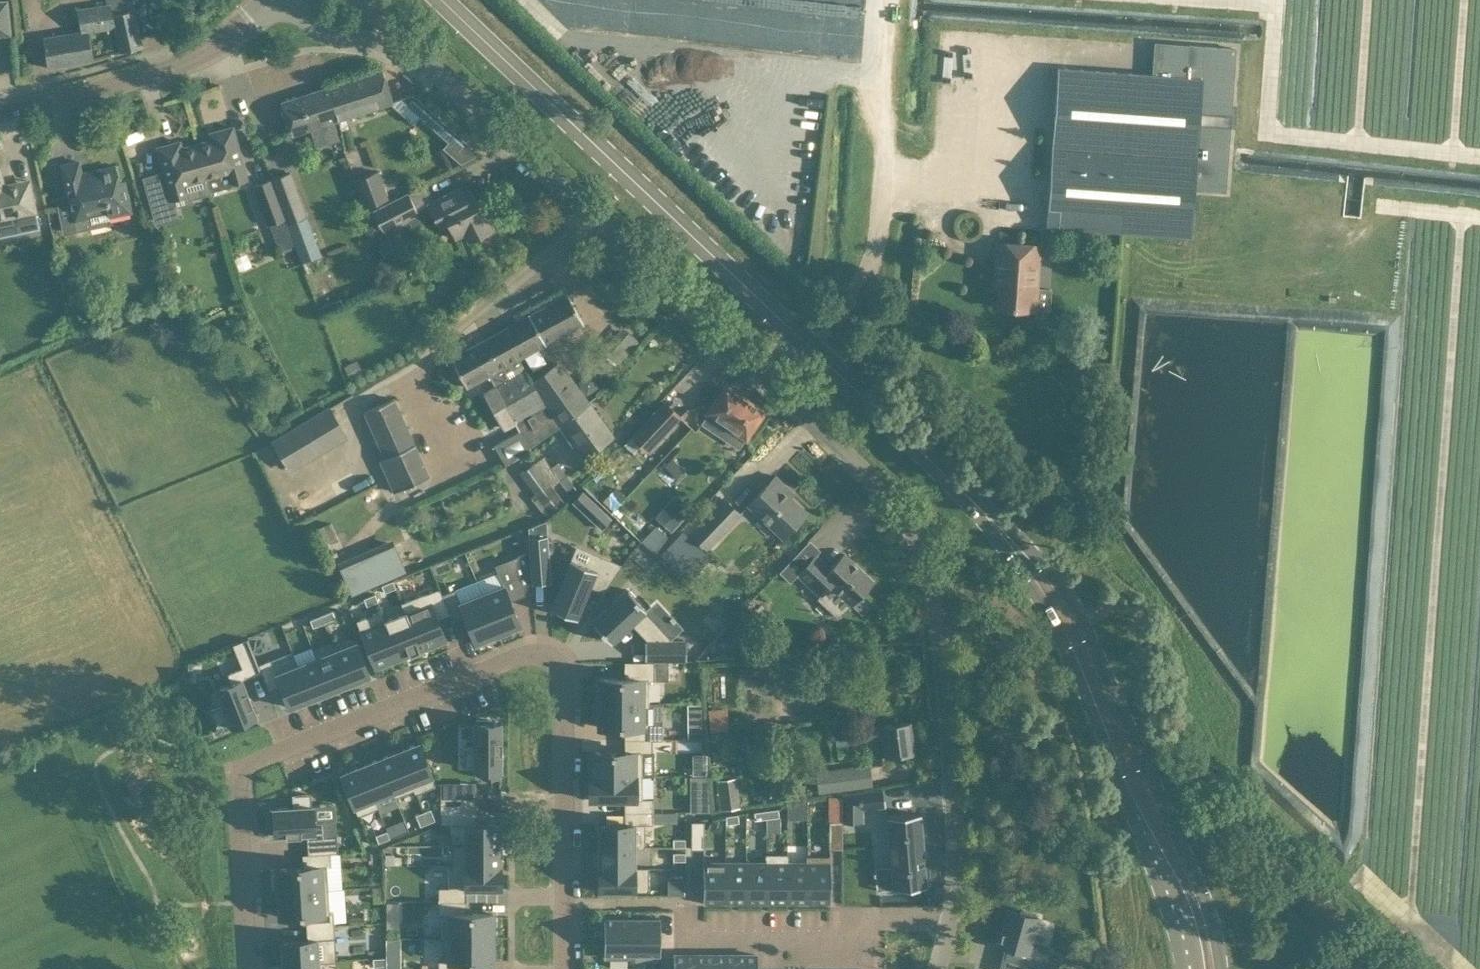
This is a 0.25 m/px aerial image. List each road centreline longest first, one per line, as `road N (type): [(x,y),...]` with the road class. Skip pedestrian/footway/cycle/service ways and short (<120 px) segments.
road 1 (residential): [(238,768),(501,661),(540,667),(562,689),(566,968)]
road 2 (residential): [(758,379),(423,63),(396,44),(311,24),(284,0)]
road 3 (residential): [(949,919),(953,815),(927,553),(879,486),(758,379)]
road 4 (secondary): [(806,342),(445,0)]
road 5 (secondary): [(1220,968),(1198,888),(1081,621),(1032,570)]
road 6 (secondary): [(1032,570),(1099,722),(1184,968)]
road 7 (secondary): [(1032,570),(806,342)]
road 8 (tertiary): [(0,109),(139,79),(200,53),(274,0)]
road 9 (residential): [(683,943),(836,943),(836,920),(949,919)]
road 10 (residential): [(248,968),(238,768)]
road 11 (track): [(885,152),(902,0)]

